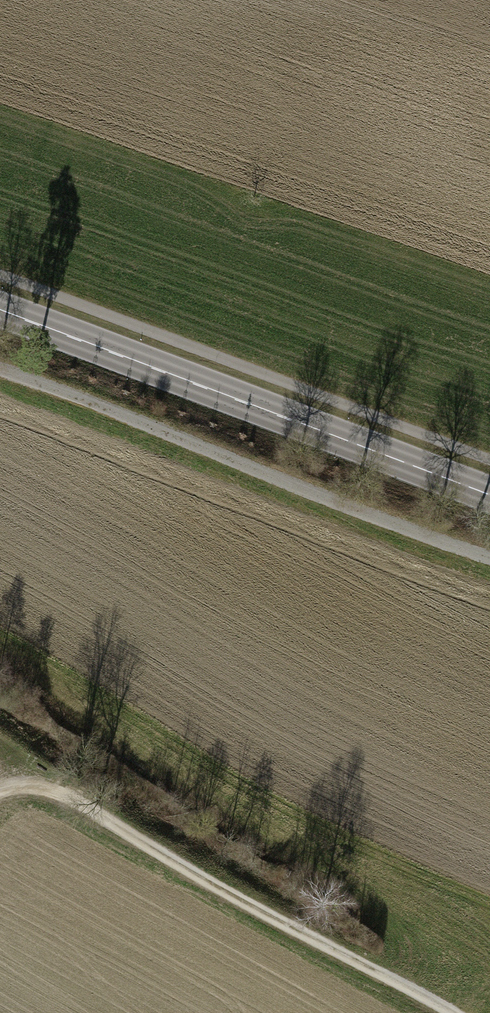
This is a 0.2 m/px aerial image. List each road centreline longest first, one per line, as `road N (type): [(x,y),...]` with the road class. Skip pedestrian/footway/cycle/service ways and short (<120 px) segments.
road 1 (track): [(0,370),(489,559)]
road 2 (tertiary): [(489,495),(0,311)]
road 3 (track): [(0,788),(31,782),(72,796),(186,870),(452,1012)]

